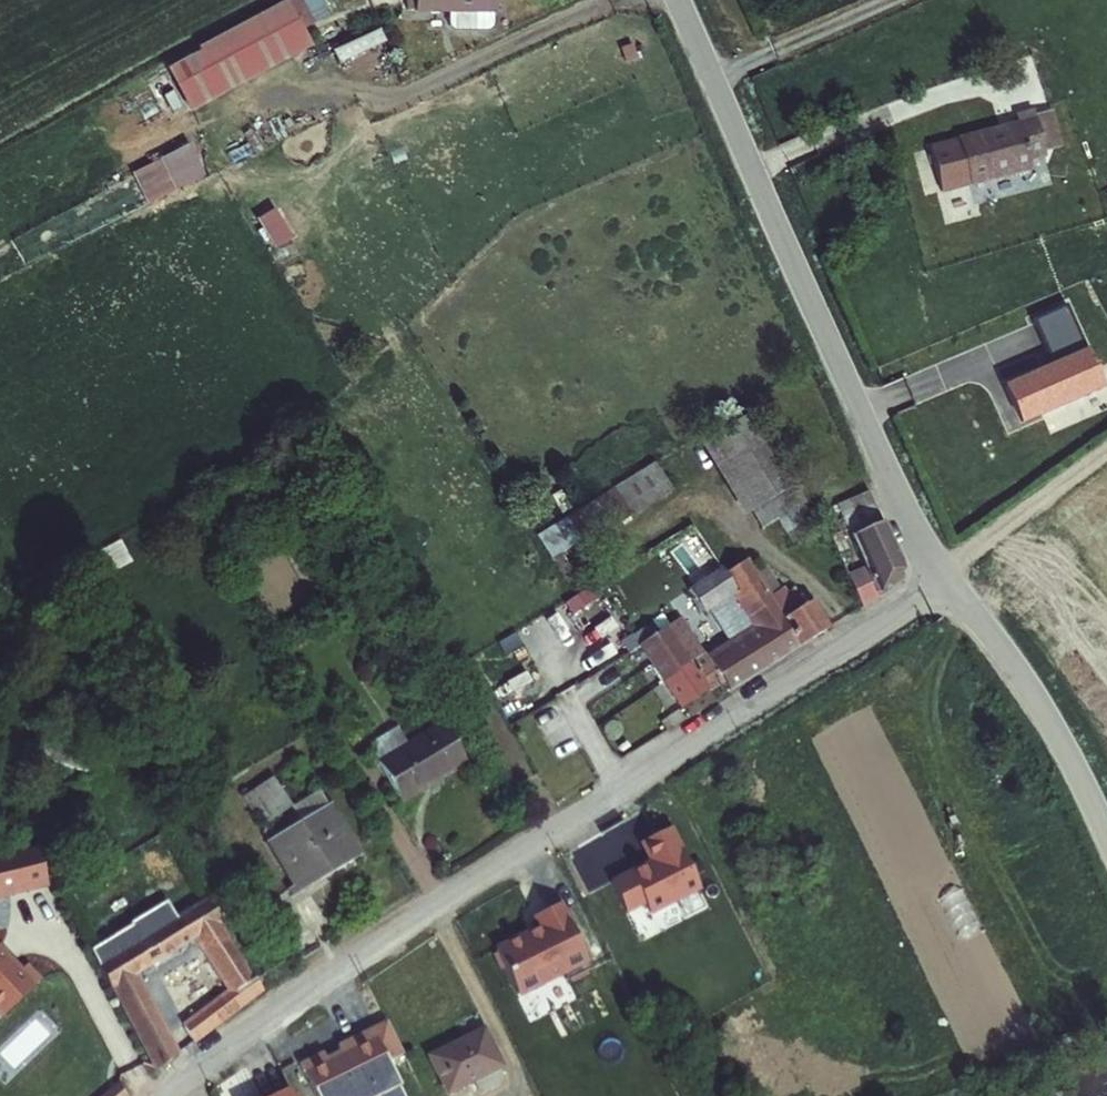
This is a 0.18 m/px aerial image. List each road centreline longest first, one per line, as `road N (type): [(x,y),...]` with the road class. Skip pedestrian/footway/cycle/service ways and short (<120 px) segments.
road 1 (residential): [(163,1095),(331,975),(947,578)]
road 2 (tertiary): [(947,578),(903,504),(682,0)]
road 3 (tertiary): [(1106,826),(1040,698),(947,578)]
road 4 (unclassified): [(1106,458),(947,578)]

